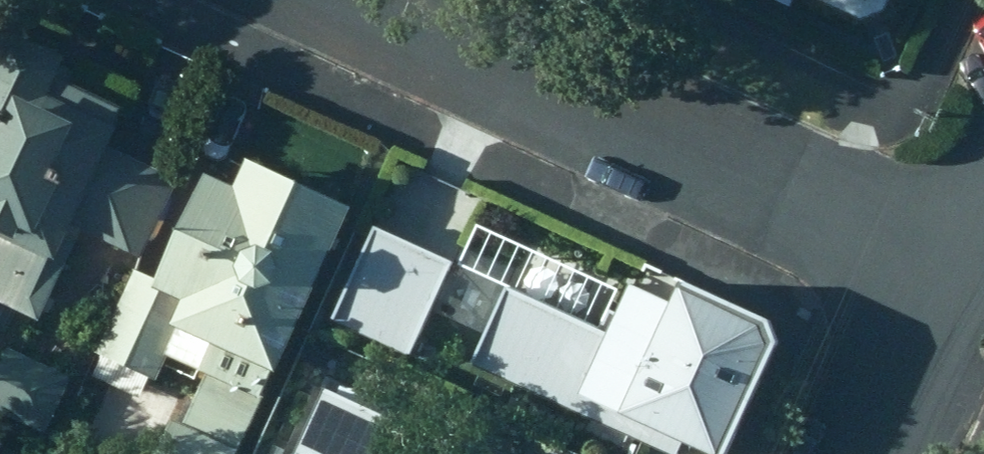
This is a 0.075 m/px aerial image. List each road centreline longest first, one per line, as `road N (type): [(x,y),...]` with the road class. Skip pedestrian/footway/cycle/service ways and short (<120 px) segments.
road 1 (residential): [(370,0),(960,287)]
road 2 (residential): [(881,453),(960,287)]

